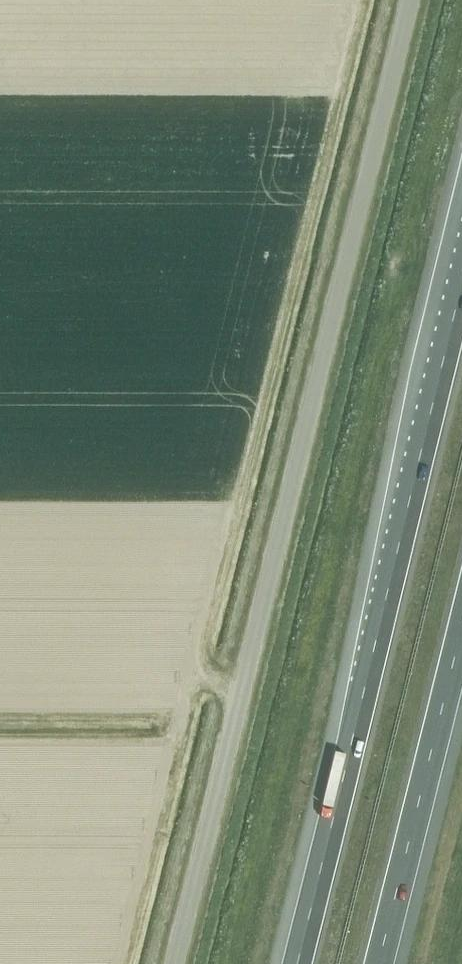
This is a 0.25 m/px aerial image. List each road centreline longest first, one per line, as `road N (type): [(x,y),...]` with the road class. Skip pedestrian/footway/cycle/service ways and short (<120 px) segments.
road 1 (unclassified): [(173,963),(409,0)]
road 2 (motorway): [(461,280),(296,963)]
road 3 (motorway): [(377,963),(461,623)]

